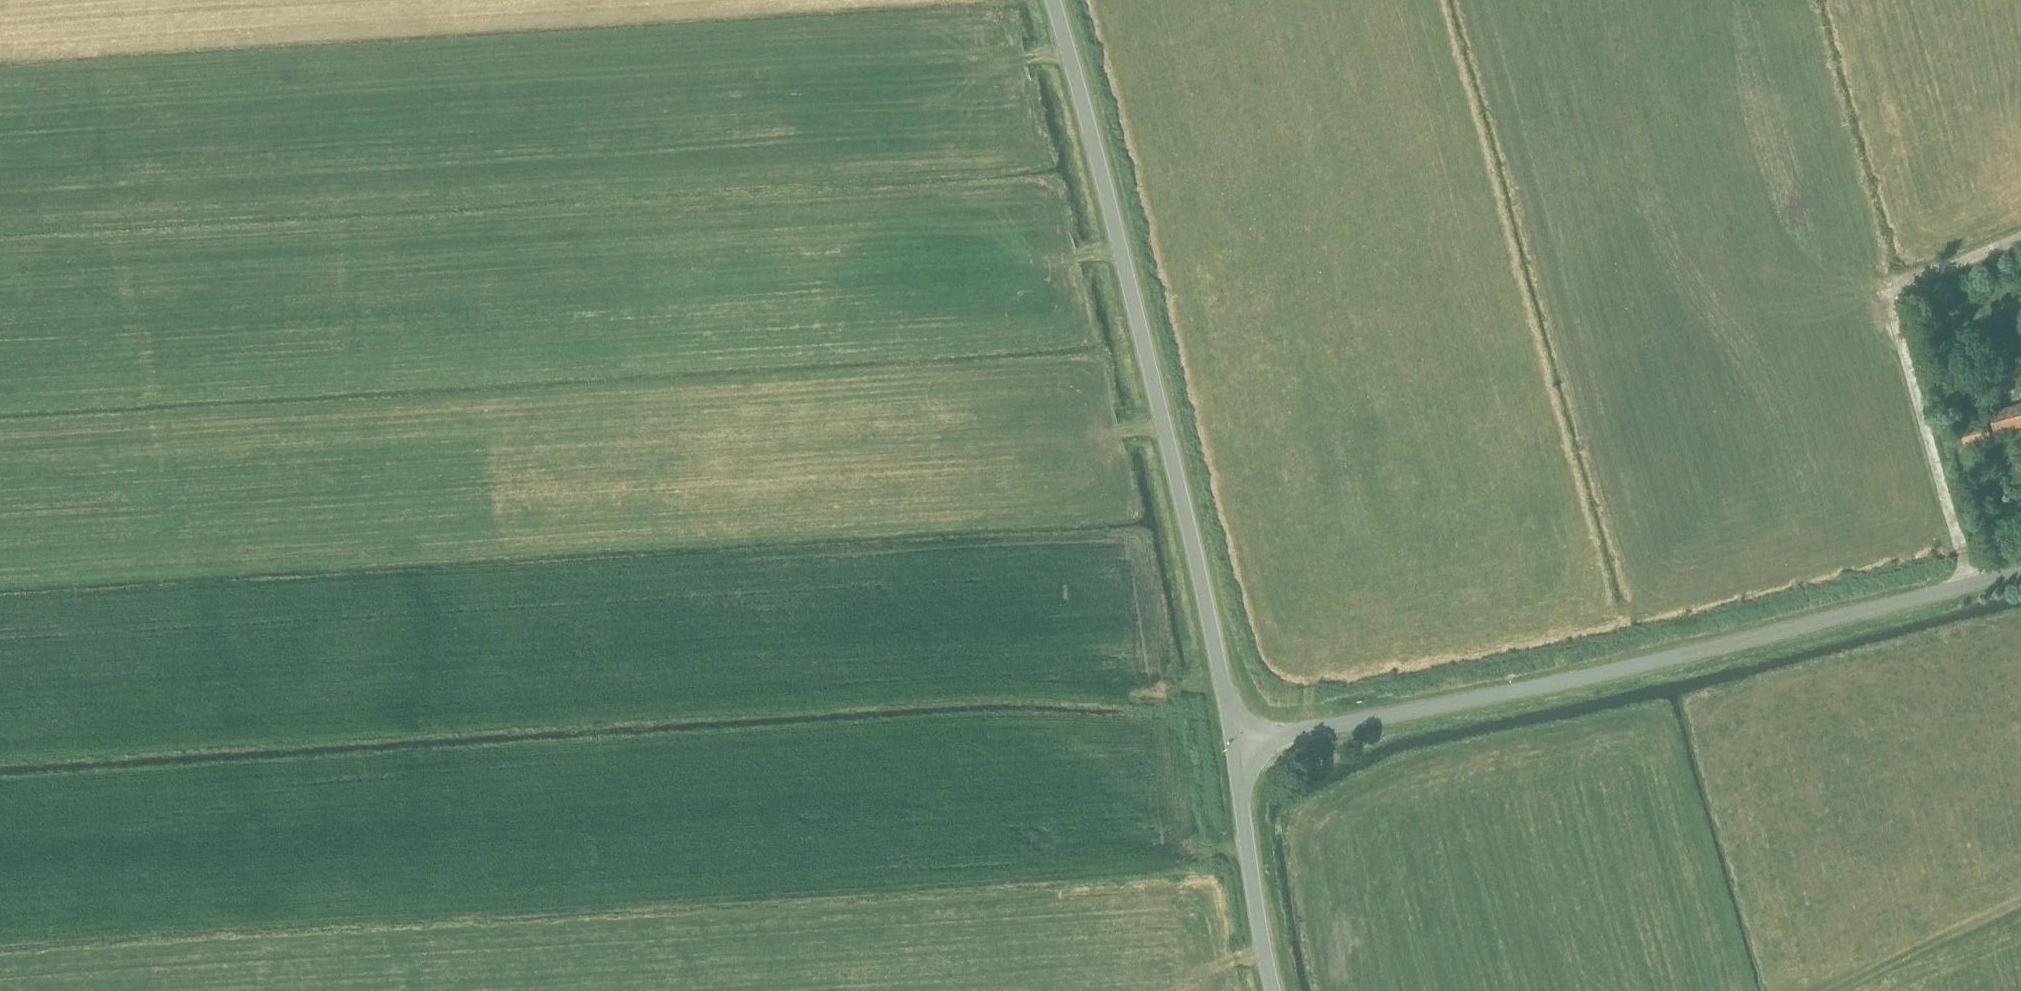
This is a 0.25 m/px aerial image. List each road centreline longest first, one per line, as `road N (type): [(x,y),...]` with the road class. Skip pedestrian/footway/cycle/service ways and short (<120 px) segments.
road 1 (track): [(313,708),(1003,683),(1223,686)]
road 2 (unclassified): [(1233,746),(1600,673),(2020,573)]
road 3 (unclassified): [(1053,0),(1192,541),(1233,746)]
road 4 (unclassified): [(1233,746),(1273,990)]

